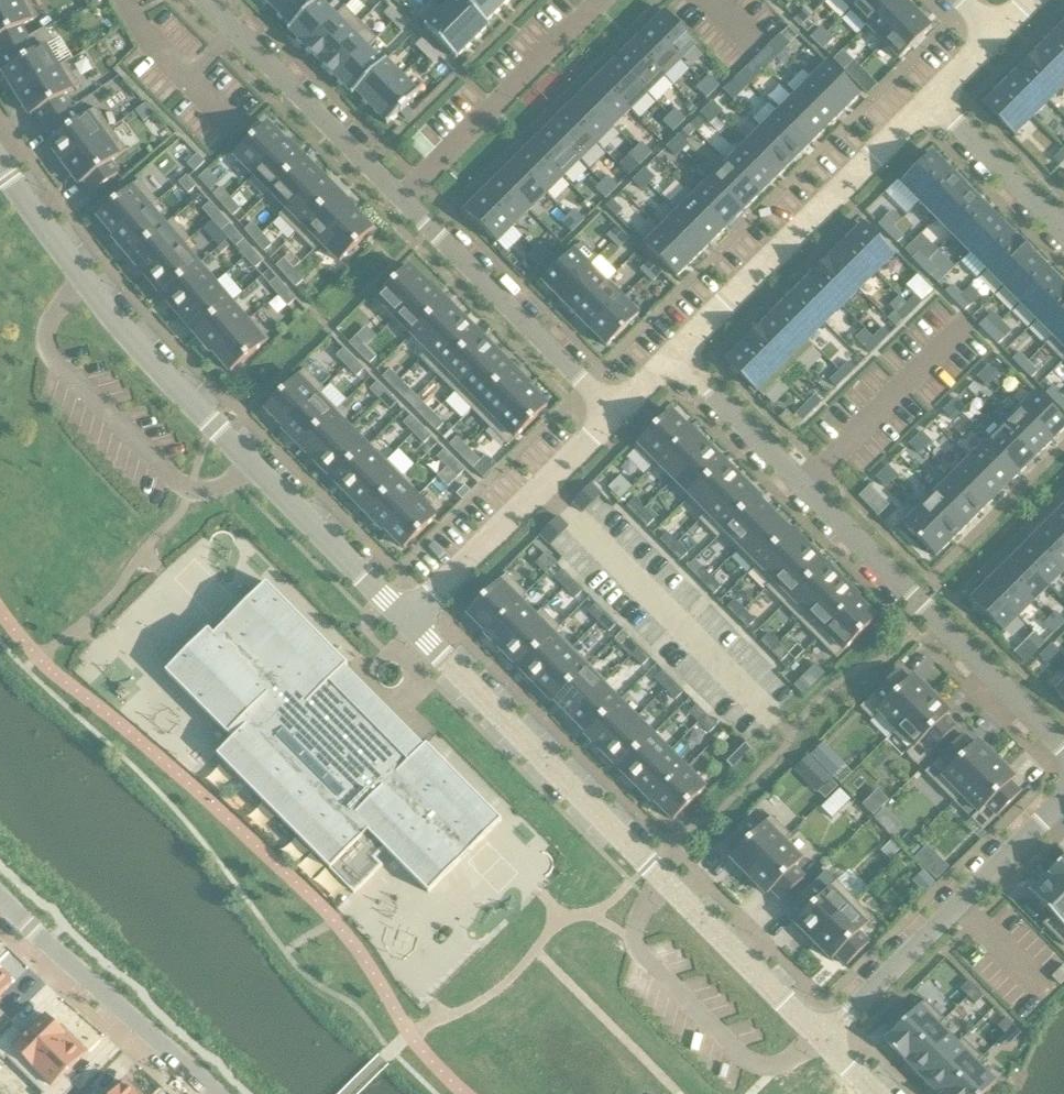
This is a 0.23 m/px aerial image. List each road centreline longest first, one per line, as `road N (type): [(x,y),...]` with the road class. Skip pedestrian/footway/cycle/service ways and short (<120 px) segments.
road 1 (tertiary): [(406,621),(123,337),(0,173)]
road 2 (tertiary): [(821,1035),(406,621)]
road 3 (residential): [(1063,750),(672,365)]
road 4 (residential): [(933,99),(672,365)]
road 5 (residential): [(1063,798),(821,1035)]
road 6 (residential): [(400,196),(612,417)]
road 7 (residential): [(612,417),(406,621)]
road 8 (residential): [(0,903),(204,1093)]
road 9 (residential): [(598,0),(400,196)]
road 10 (residential): [(220,0),(229,19),(400,196)]
road 11 (residential): [(933,99),(1063,231)]

